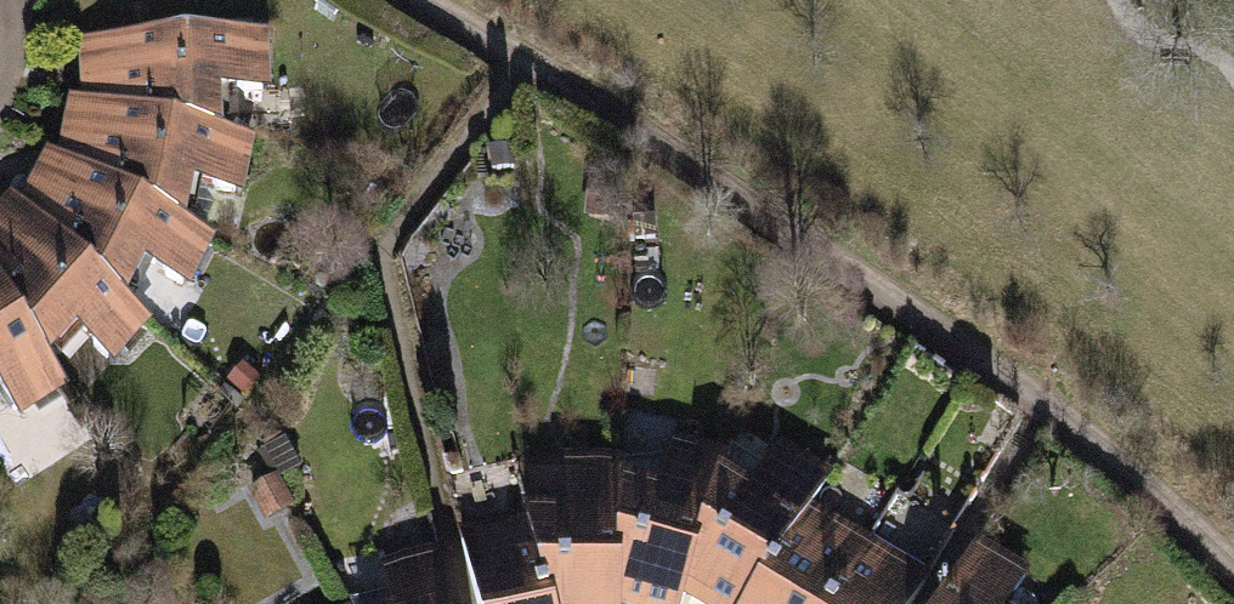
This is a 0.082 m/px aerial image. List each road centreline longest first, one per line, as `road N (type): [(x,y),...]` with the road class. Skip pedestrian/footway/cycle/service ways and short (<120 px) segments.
road 1 (residential): [(414,0),(1033,404),(1233,580)]

